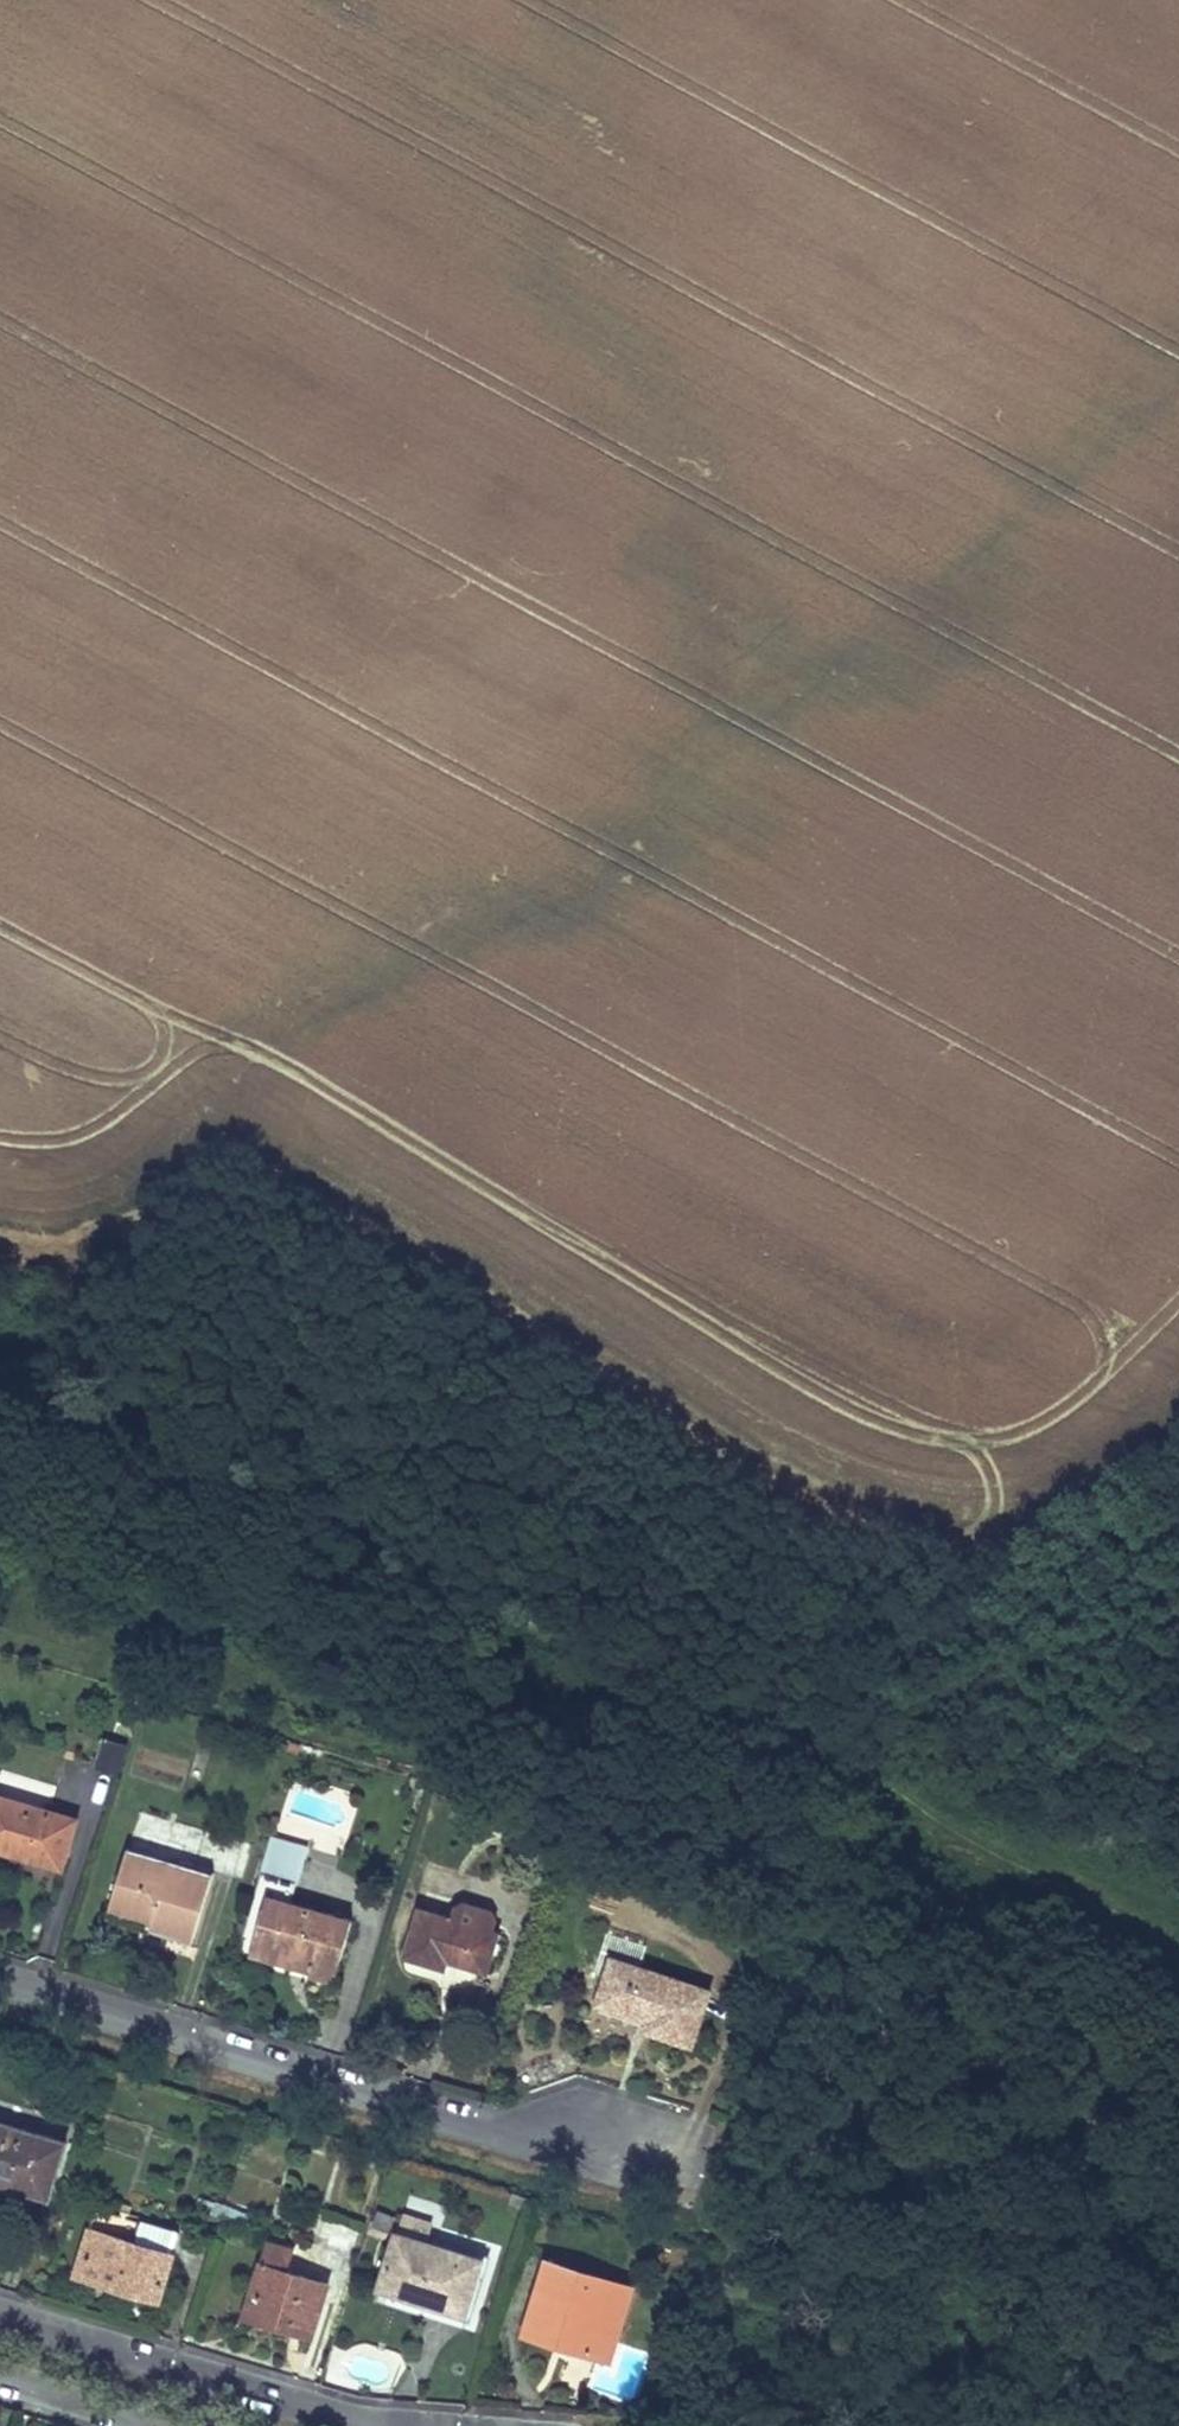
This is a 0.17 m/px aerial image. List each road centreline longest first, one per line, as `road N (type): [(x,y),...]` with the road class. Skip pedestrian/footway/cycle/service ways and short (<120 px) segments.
road 1 (residential): [(631,2148),(484,2132),(0,1983)]
road 2 (residential): [(369,2425),(0,2314)]
road 3 (residential): [(0,2378),(159,2425)]

